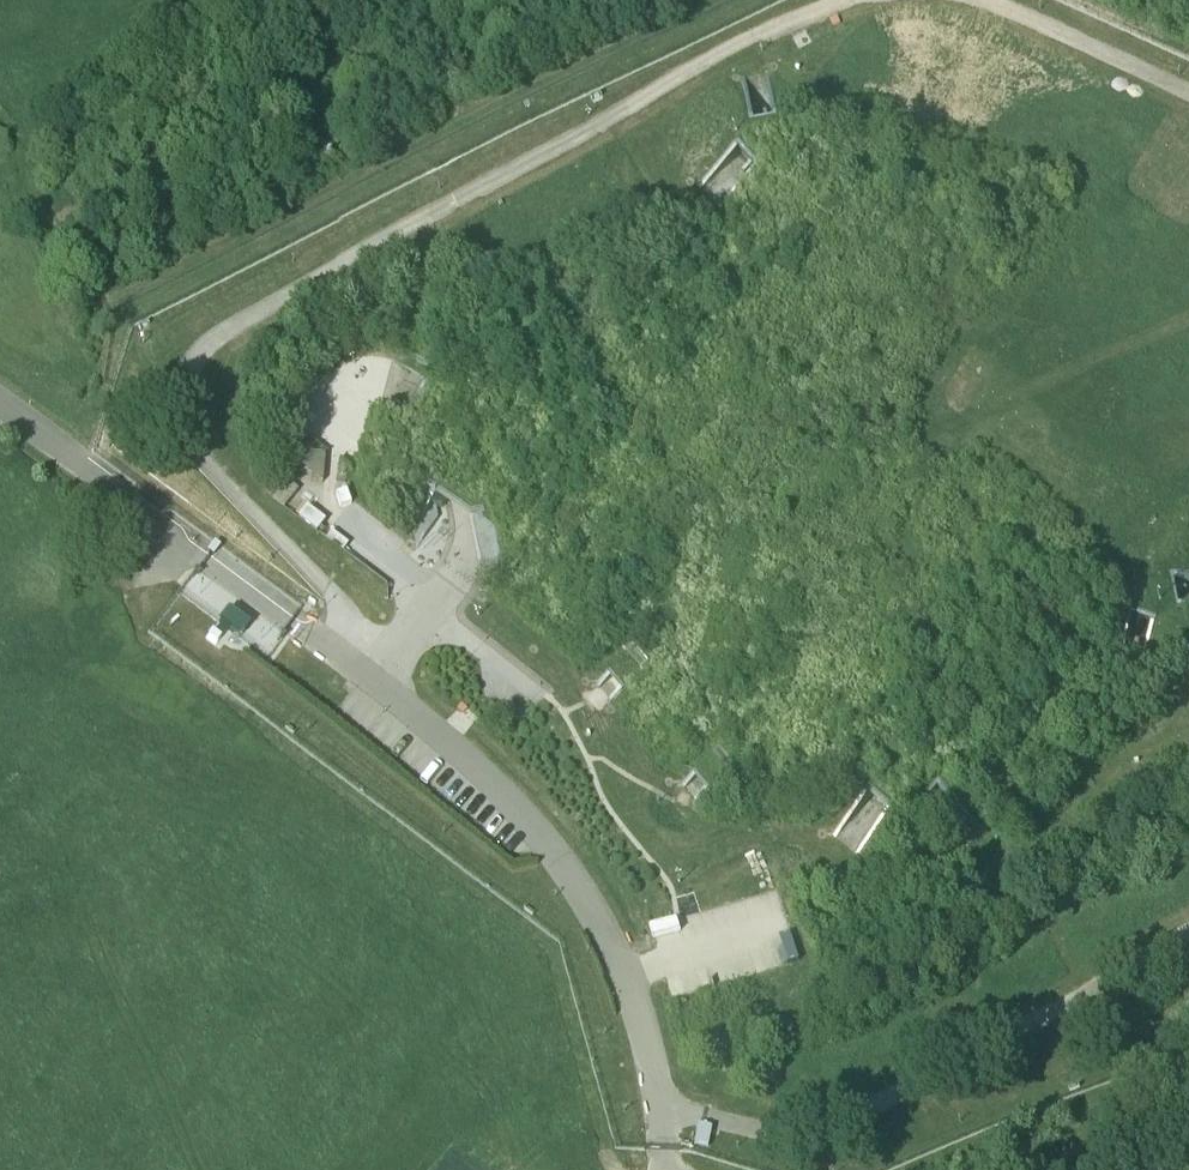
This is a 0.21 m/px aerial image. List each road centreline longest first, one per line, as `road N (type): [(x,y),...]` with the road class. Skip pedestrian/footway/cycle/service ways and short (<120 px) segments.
road 1 (unclassified): [(0,402),(210,562)]
road 2 (track): [(328,501),(335,456),(369,401),(381,396),(401,405)]

